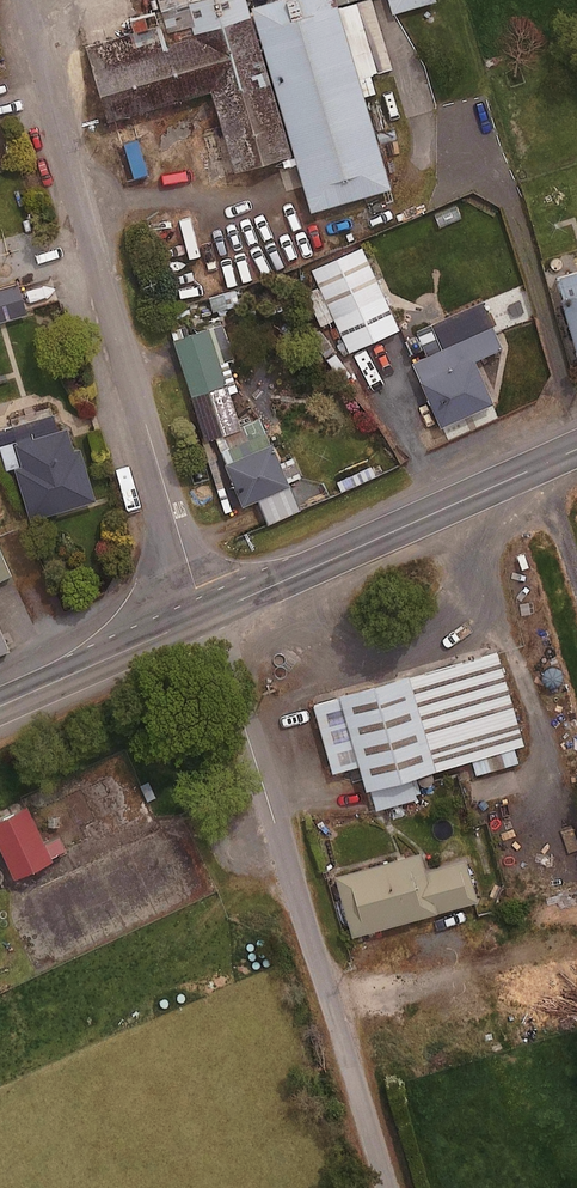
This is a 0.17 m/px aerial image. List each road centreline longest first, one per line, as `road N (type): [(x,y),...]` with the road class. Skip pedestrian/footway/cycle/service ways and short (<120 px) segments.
road 1 (unclassified): [(207,614),(25,0)]
road 2 (unclassified): [(207,614),(387,1187)]
road 3 (primary): [(207,614),(576,448)]
road 4 (primary): [(0,705),(207,614)]

